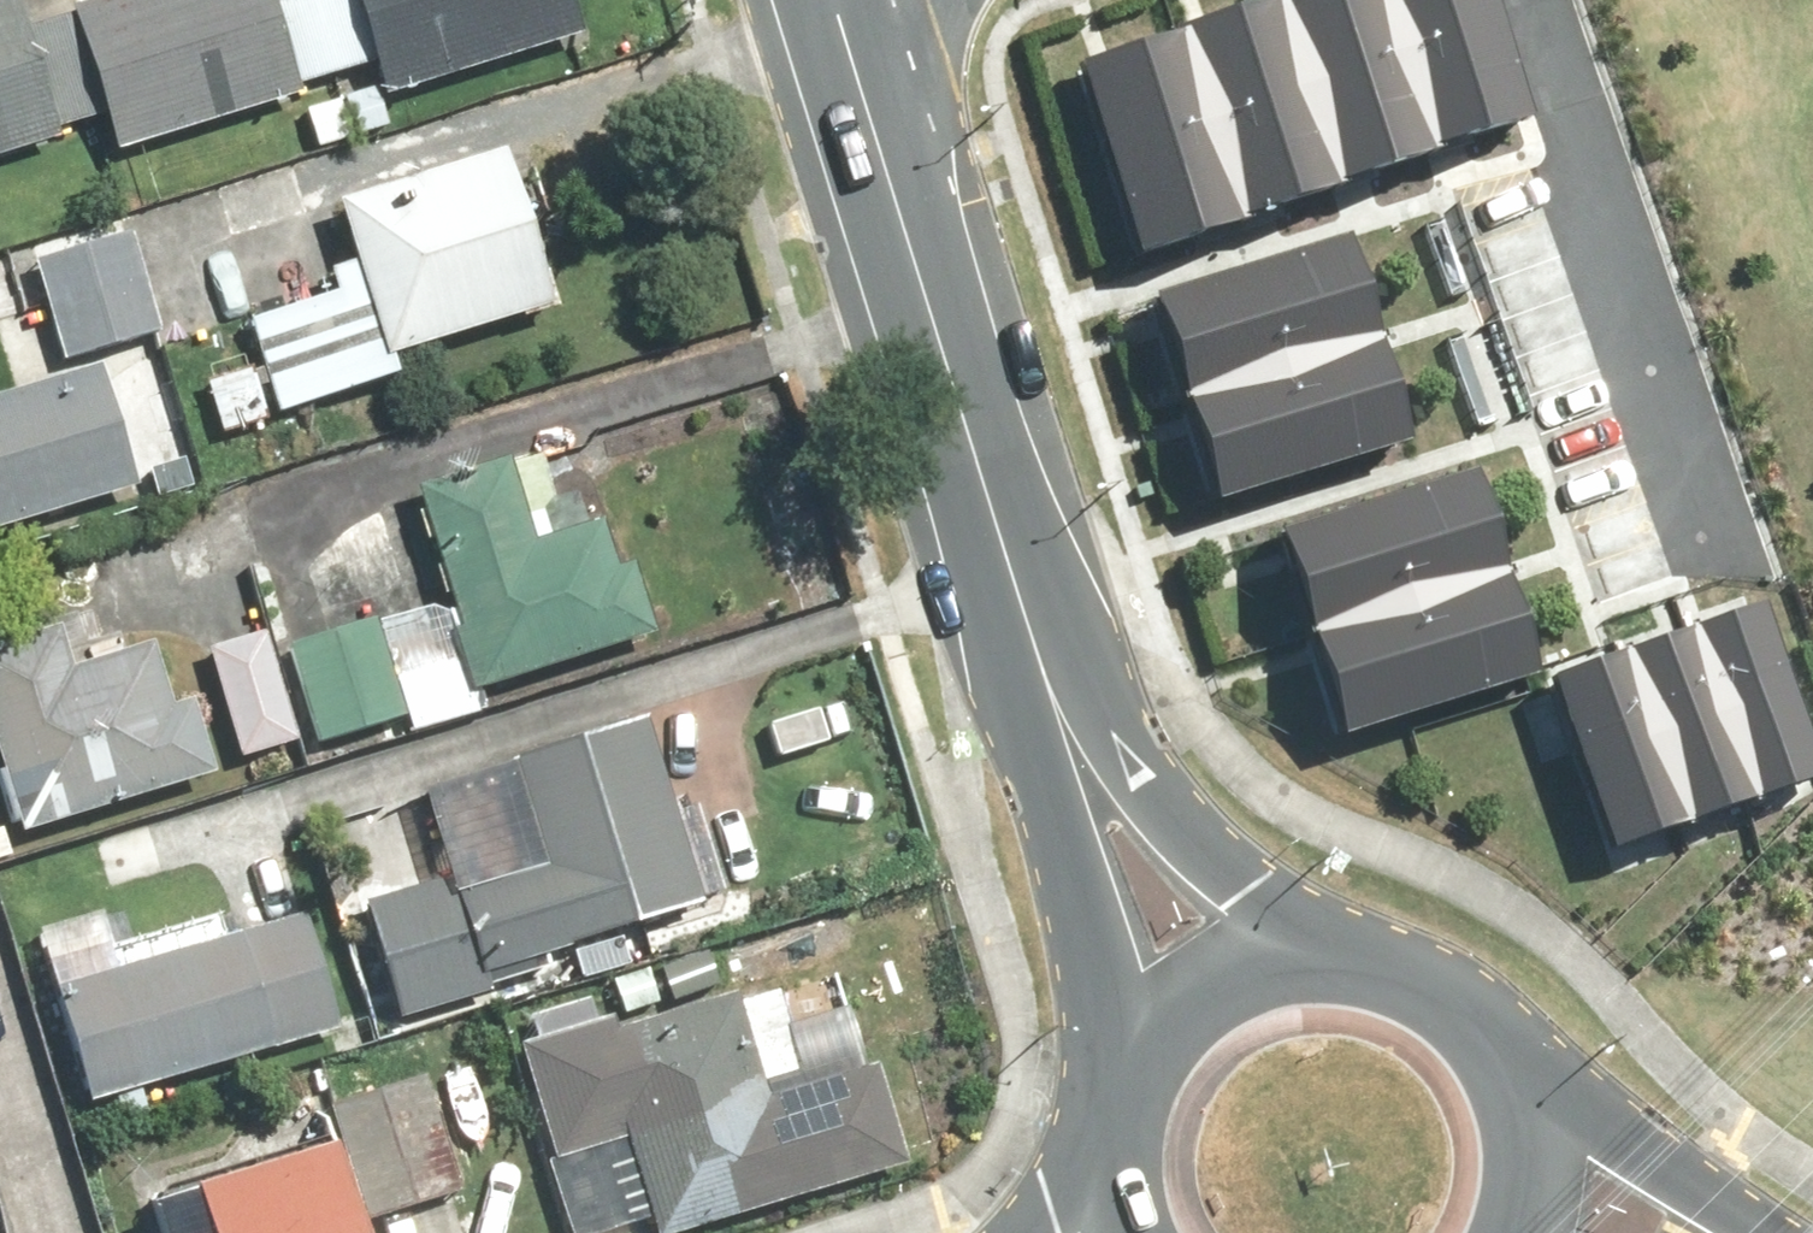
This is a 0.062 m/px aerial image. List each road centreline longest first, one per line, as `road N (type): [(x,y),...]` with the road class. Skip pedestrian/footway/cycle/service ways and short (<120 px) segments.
road 1 (secondary): [(1045,673),(834,0)]
road 2 (secondary): [(1128,1080),(1070,844),(1045,673)]
road 3 (secondary): [(1045,673),(1306,957)]
road 4 (tertiary): [(1503,1065),(1766,1232)]
road 5 (secondary): [(1306,957),(1375,964),(1437,993),(1503,1065)]
road 6 (secondary): [(1128,1080),(1180,1009),(1213,985),(1306,957)]
road 7 (secondary): [(1503,1065),(1522,1119),(1527,1171),(1514,1232)]

